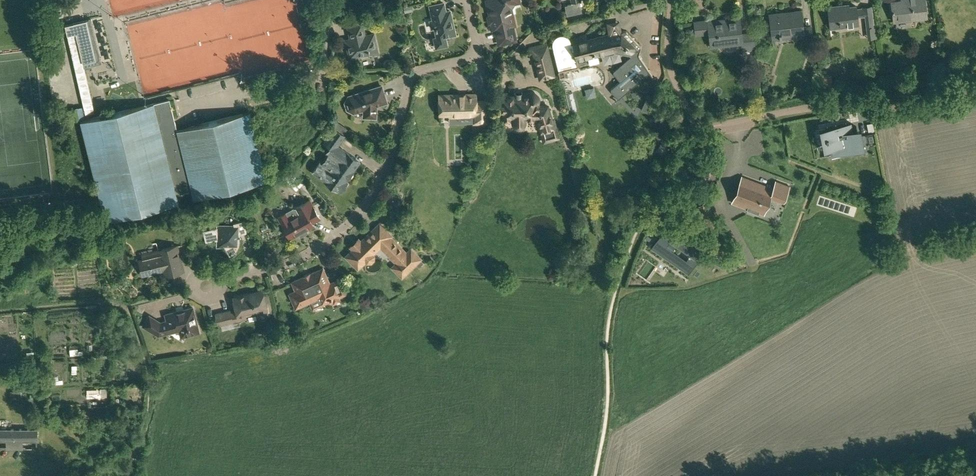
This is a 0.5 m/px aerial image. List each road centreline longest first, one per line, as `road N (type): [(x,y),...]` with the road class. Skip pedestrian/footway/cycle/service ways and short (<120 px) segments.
road 1 (residential): [(217,285),(311,255),(350,227),(390,161),(412,77),(478,53),(467,0)]
road 2 (residential): [(699,133),(975,76)]
road 3 (track): [(595,475),(608,408),(611,309),(631,247)]
road 4 (unclassified): [(248,97),(323,80),(333,0)]
road 5 (residential): [(631,247),(641,225),(712,169),(699,133)]
road 6 (residential): [(699,133),(670,66),(672,0)]

